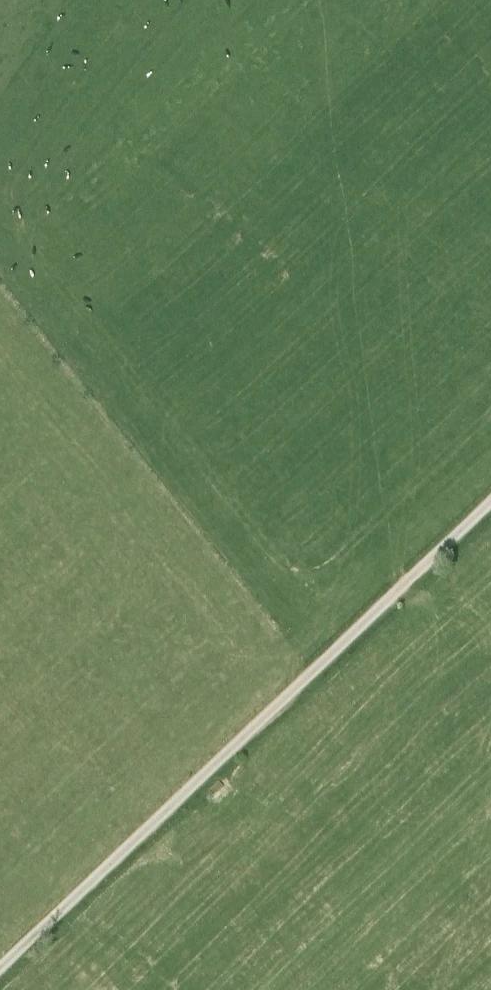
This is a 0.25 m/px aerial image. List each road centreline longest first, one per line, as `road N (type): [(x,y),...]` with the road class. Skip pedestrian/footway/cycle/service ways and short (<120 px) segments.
road 1 (track): [(490,505),(0,971)]

